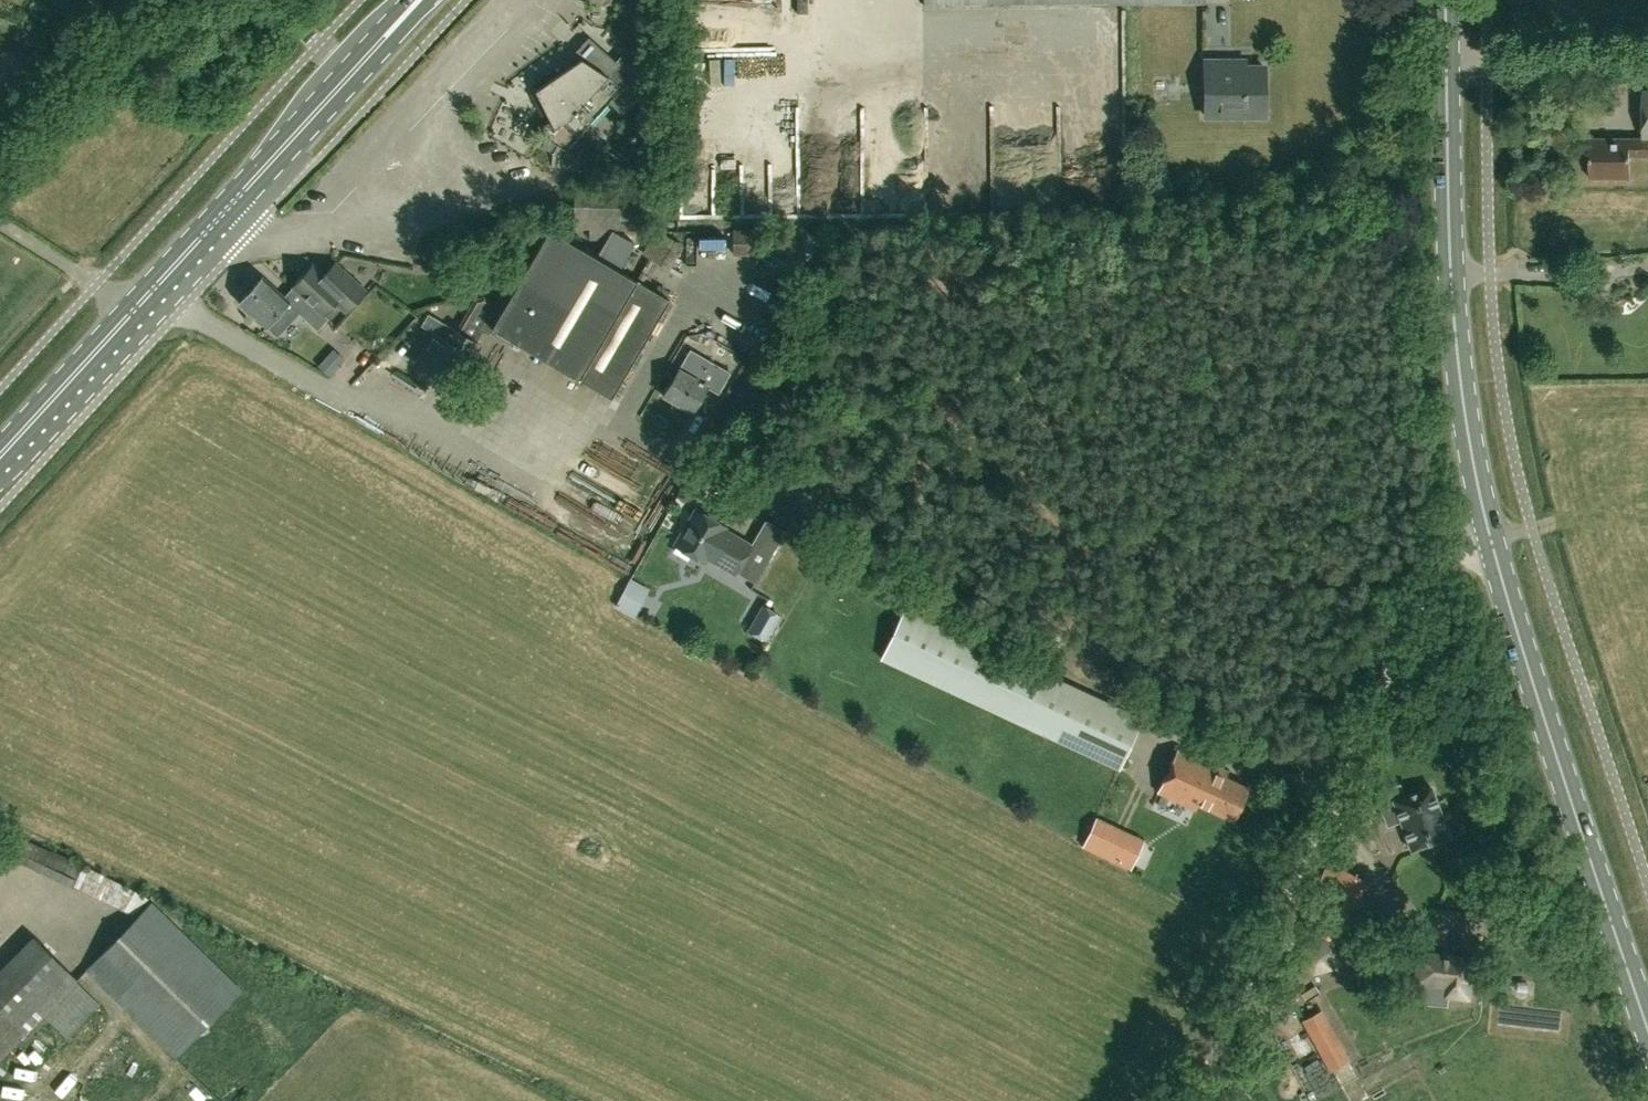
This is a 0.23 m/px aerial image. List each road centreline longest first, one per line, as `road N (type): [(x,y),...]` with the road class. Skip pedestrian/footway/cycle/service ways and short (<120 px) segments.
road 1 (unclassified): [(1491,541),(1450,563),(1430,587),(1195,1100)]
road 2 (primary): [(0,456),(420,0)]
road 3 (primary): [(1491,541),(1455,329),(1446,0)]
road 4 (primary): [(1647,1030),(1491,541)]

